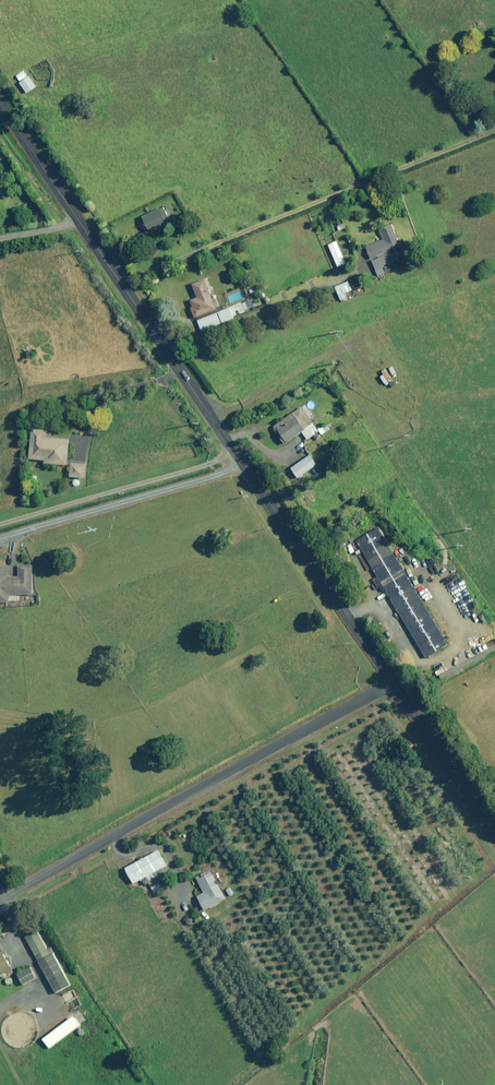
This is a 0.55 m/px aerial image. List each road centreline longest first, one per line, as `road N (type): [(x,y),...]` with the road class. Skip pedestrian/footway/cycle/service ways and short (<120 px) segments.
road 1 (unclassified): [(388,687),(75,217)]
road 2 (unclassified): [(0,893),(388,687)]
road 3 (unclassified): [(494,846),(388,687)]
road 4 (unclassified): [(75,217),(0,106)]

